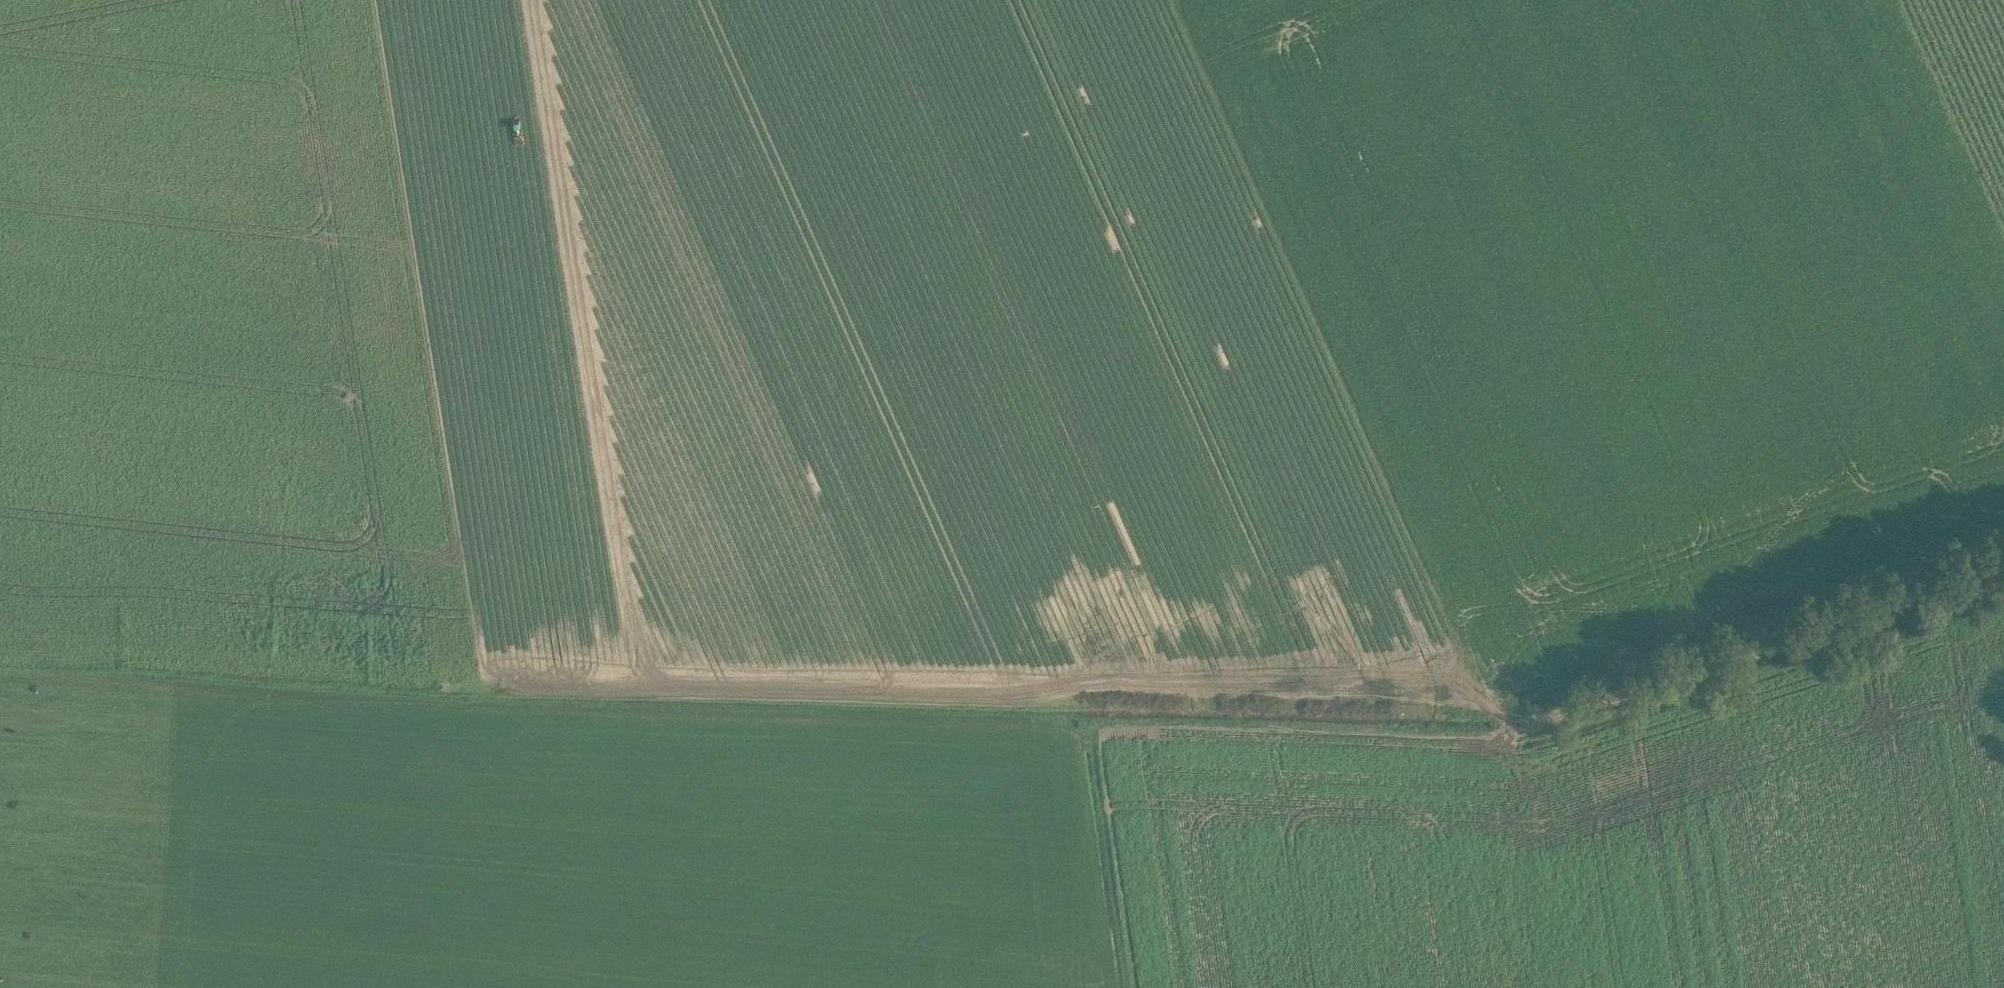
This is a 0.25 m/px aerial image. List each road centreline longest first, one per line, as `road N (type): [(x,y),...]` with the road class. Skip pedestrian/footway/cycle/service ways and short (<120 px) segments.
road 1 (track): [(2003,587),(1524,723),(1088,723)]

